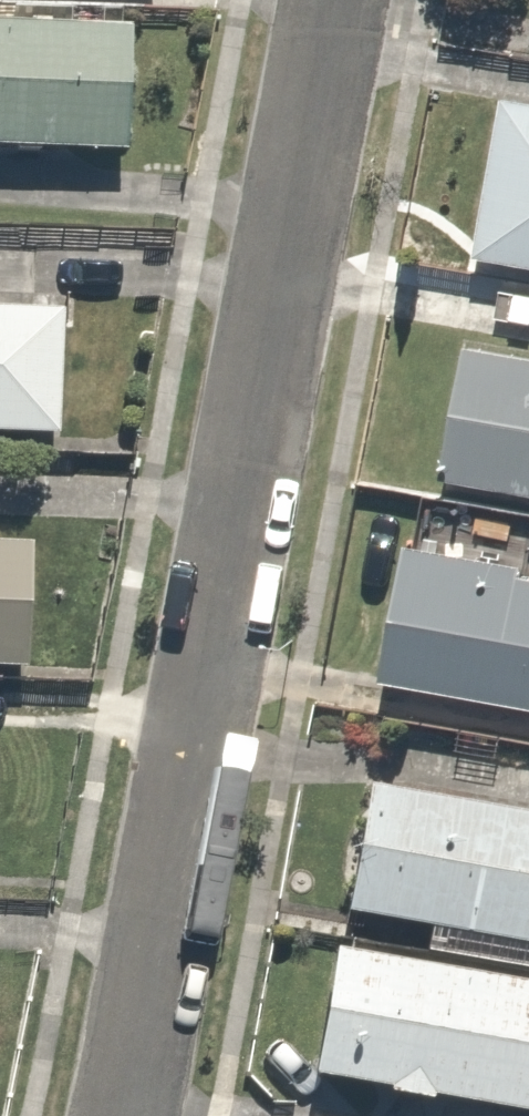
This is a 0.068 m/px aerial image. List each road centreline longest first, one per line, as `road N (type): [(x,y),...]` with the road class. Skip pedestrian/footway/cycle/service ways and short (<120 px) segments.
road 1 (residential): [(335,0),(127,1115)]

